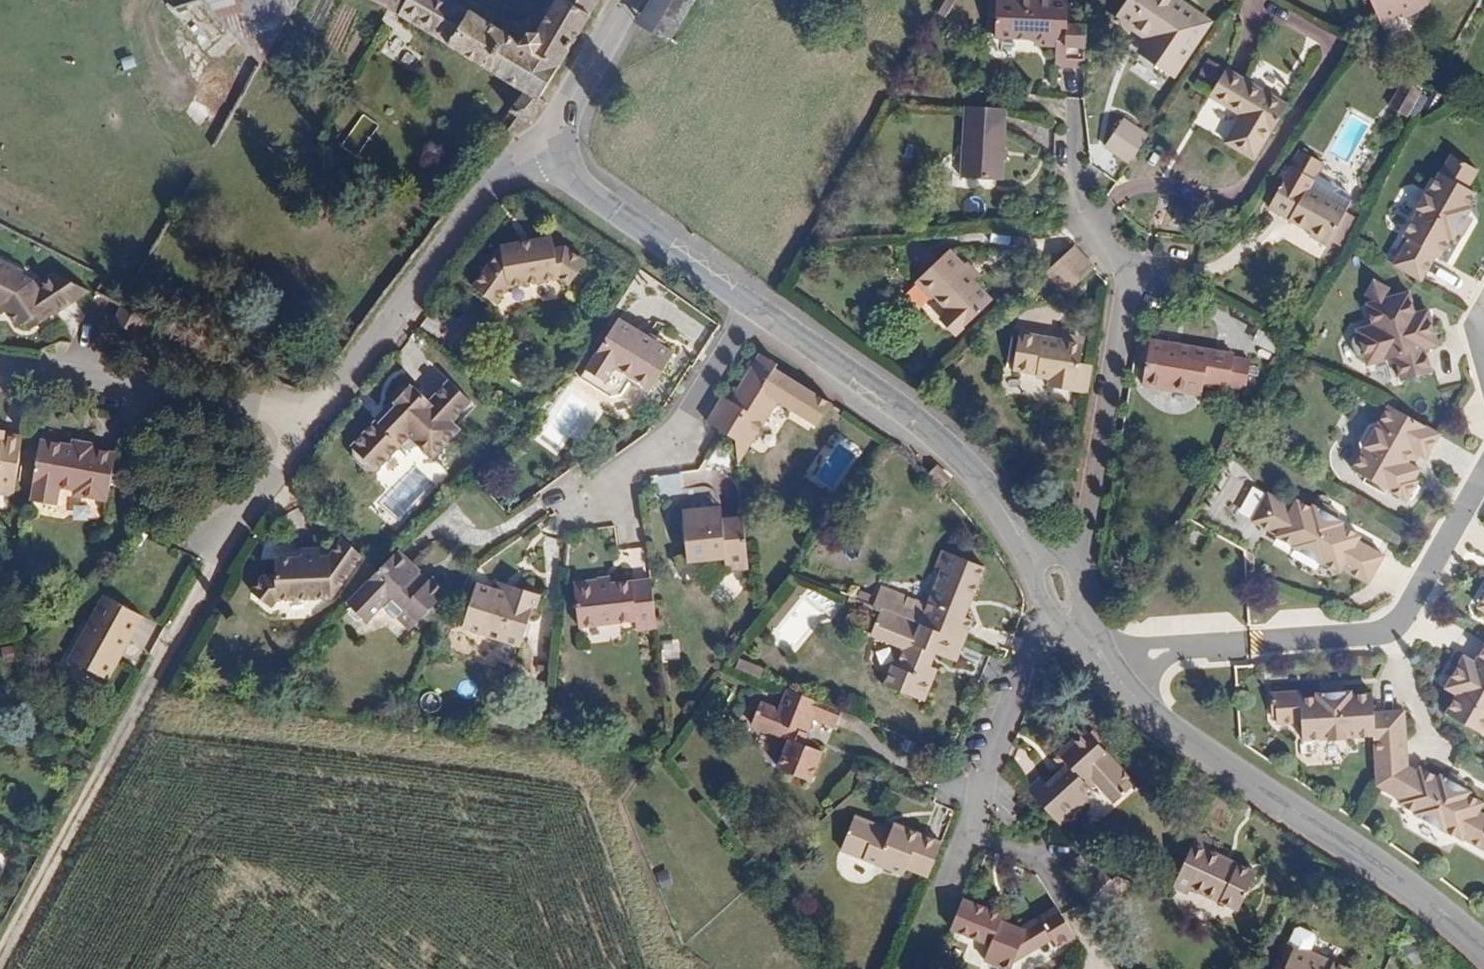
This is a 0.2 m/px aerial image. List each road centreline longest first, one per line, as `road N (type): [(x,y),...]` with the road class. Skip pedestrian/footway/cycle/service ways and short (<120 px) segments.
road 1 (residential): [(1064,594),(1126,266),(1078,215),(1073,110)]
road 2 (residential): [(1108,660),(1483,941)]
road 3 (residential): [(1108,660),(1400,621),(1483,480)]
road 4 (residential): [(752,298),(941,433),(1039,539),(1064,594)]
road 5 (residential): [(552,155),(484,194),(304,428)]
road 6 (track): [(151,681),(0,956)]
road 7 (residential): [(0,375),(304,428)]
road 8 (residential): [(304,428),(151,681)]
road 9 (residential): [(752,298),(669,443),(575,499)]
road 10 (residential): [(552,155),(752,298)]
road 11 (residential): [(1064,594),(974,804)]
road 12 (residential): [(974,804),(914,968)]
road 13 (residential): [(632,0),(552,155)]

